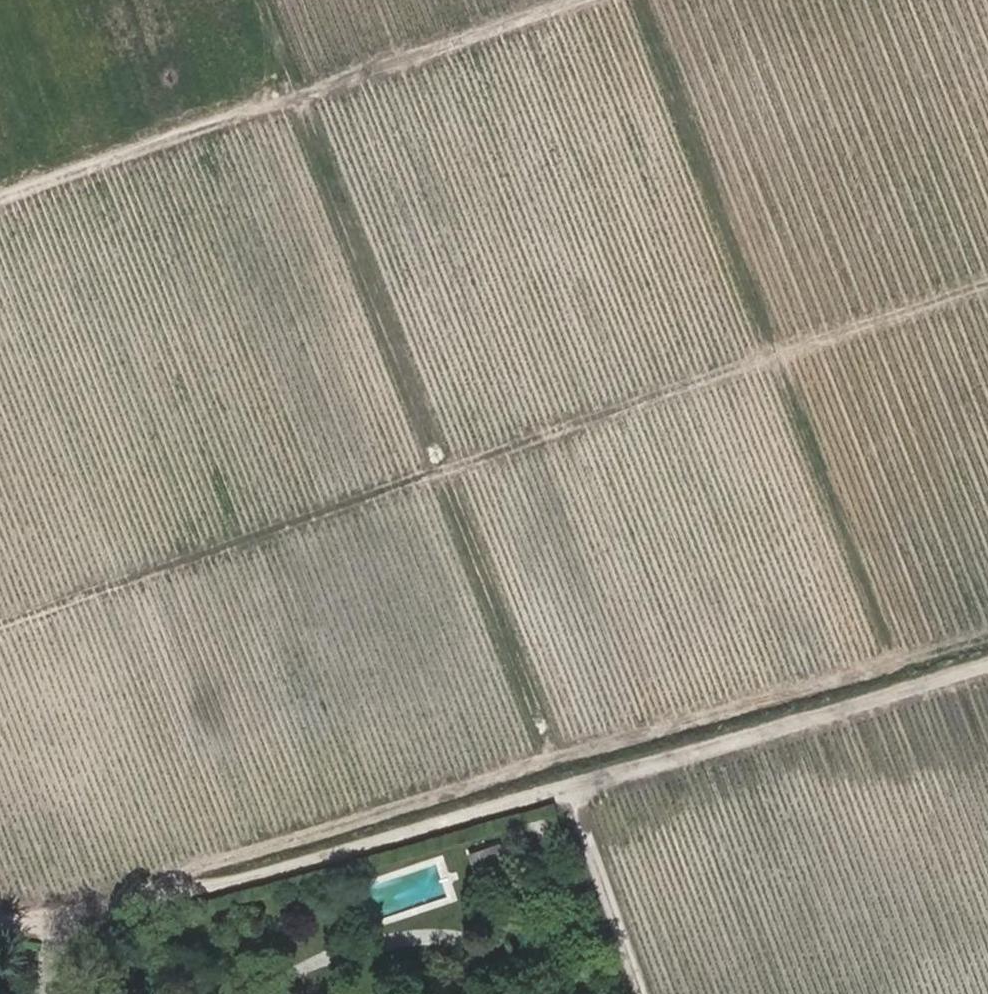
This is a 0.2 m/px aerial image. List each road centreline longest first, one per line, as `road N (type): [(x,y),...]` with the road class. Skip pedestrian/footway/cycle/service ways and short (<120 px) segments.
road 1 (track): [(0,202),(571,0)]
road 2 (track): [(640,993),(566,785)]

